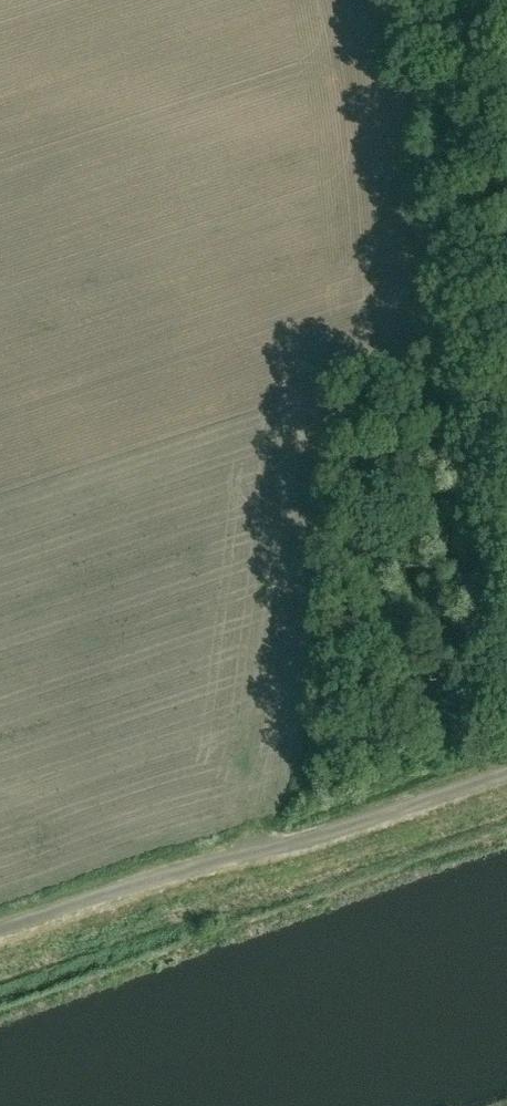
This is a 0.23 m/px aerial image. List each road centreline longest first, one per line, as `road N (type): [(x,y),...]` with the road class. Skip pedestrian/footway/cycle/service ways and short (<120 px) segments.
road 1 (track): [(506,776),(0,939)]

